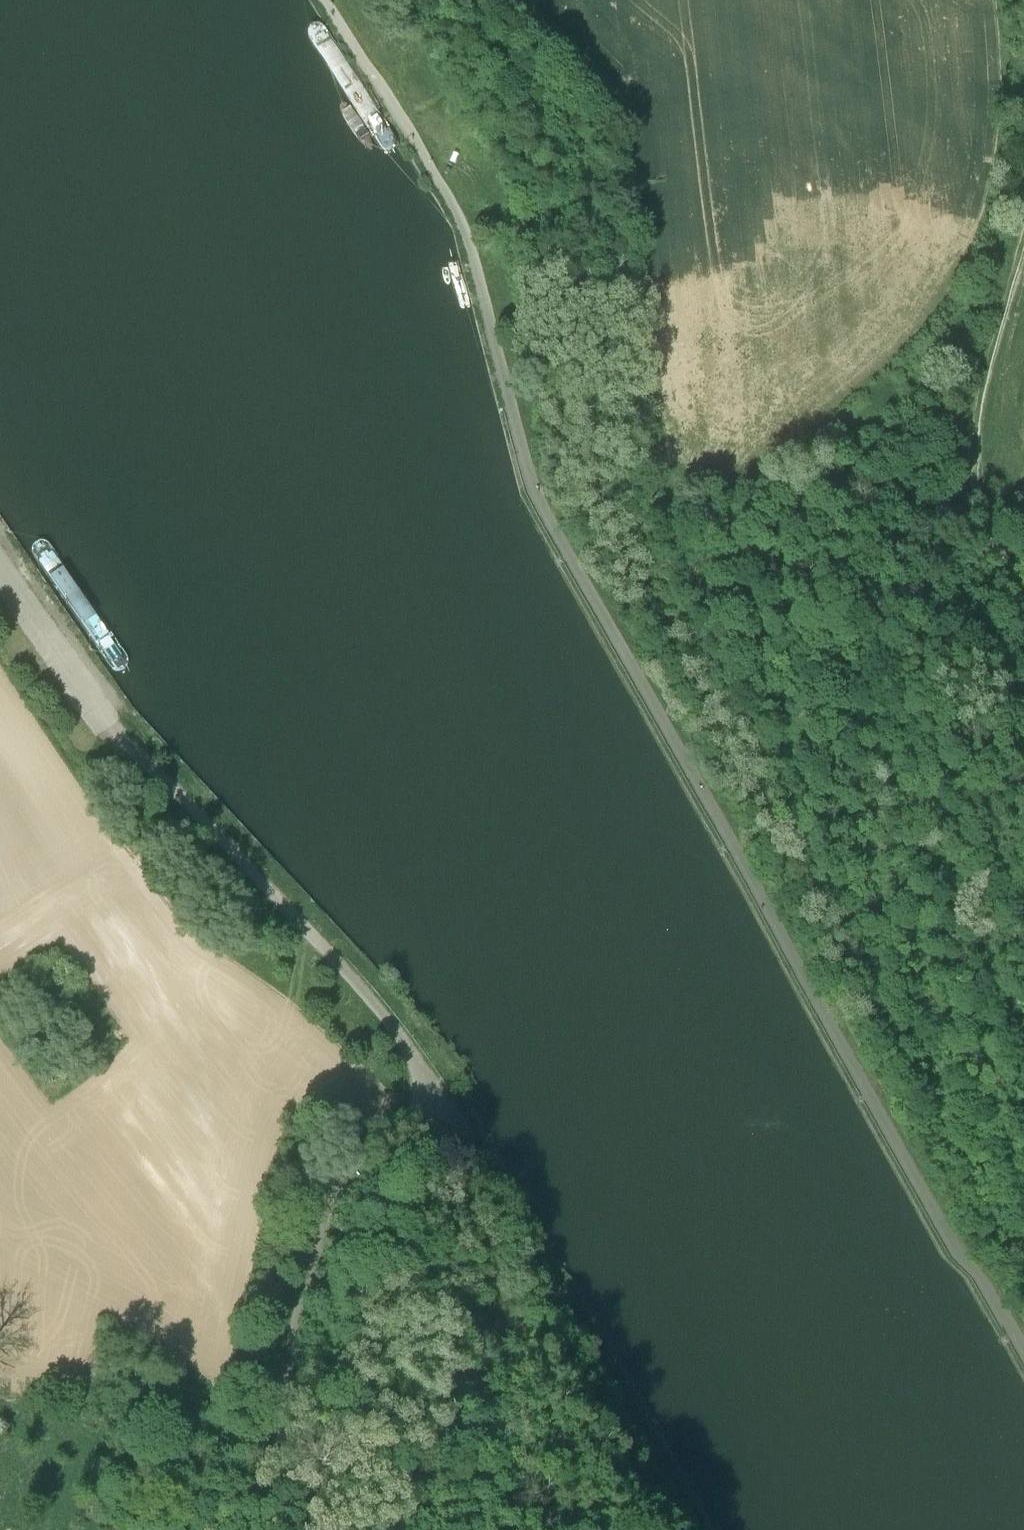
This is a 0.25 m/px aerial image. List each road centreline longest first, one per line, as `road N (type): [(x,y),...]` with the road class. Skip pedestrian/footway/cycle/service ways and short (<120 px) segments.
road 1 (track): [(469,1127),(700,1529)]
road 2 (track): [(1023,221),(972,398),(964,483),(1023,608)]

